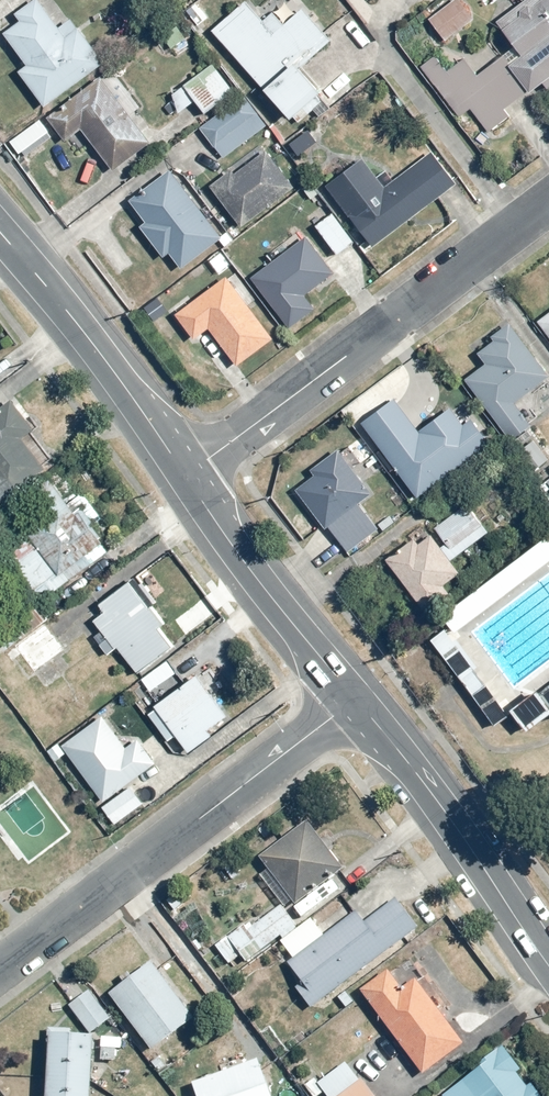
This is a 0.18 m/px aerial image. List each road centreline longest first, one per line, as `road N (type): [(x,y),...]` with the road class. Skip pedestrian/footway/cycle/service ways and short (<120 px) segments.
road 1 (residential): [(548,200),(185,477)]
road 2 (residential): [(0,969),(355,699)]
road 3 (residential): [(355,699),(548,967)]
road 4 (residential): [(0,234),(117,378),(185,477)]
road 5 (residential): [(185,477),(355,699)]

